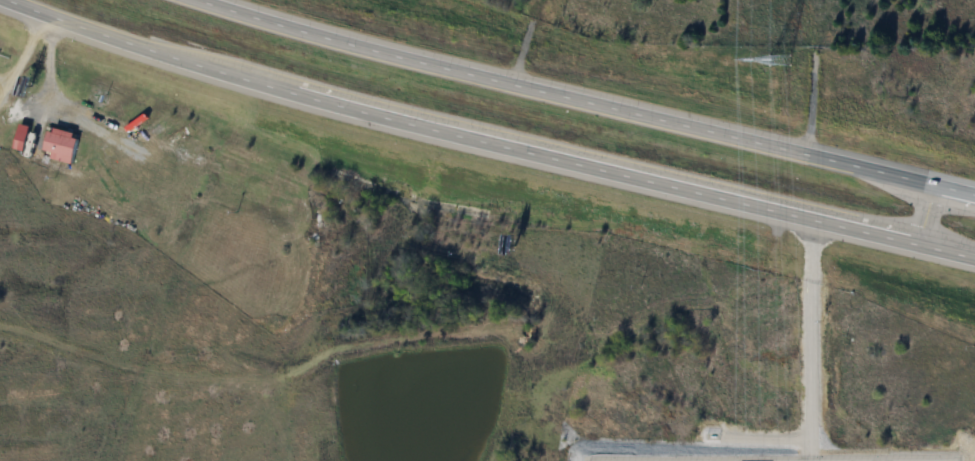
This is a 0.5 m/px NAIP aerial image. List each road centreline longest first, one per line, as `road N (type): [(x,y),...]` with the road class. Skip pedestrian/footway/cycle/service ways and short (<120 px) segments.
road 1 (trunk): [(10,0),(427,126),(974,257)]
road 2 (trunk): [(974,191),(443,64),(217,0)]

